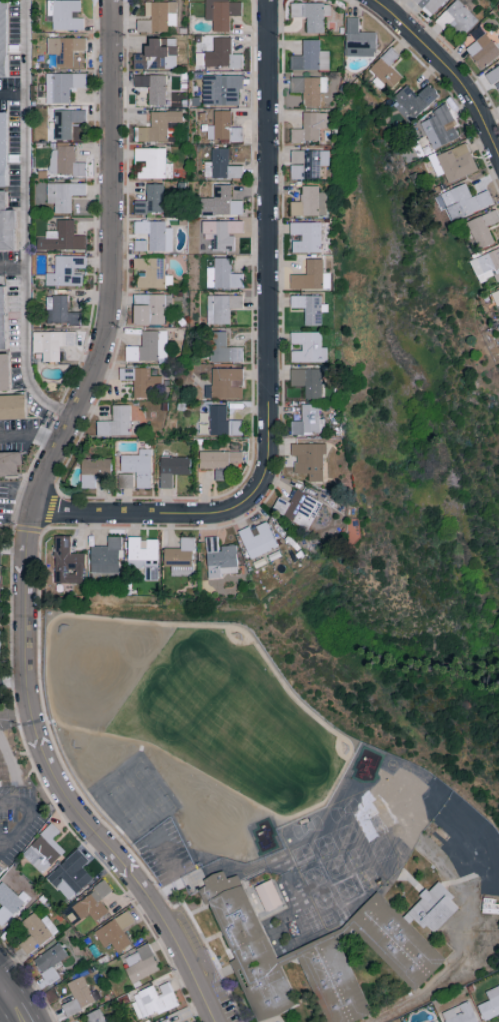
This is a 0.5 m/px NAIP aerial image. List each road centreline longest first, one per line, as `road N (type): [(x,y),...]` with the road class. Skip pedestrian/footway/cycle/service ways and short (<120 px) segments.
road 1 (residential): [(212,1021),(152,902),(53,775),(28,682),(35,515),(103,355),(114,305),(114,0)]
road 2 (residential): [(269,458),(271,0)]
road 3 (residential): [(35,515),(231,513),(265,482),(269,458)]
road 4 (residential): [(498,156),(453,73),(373,0)]

